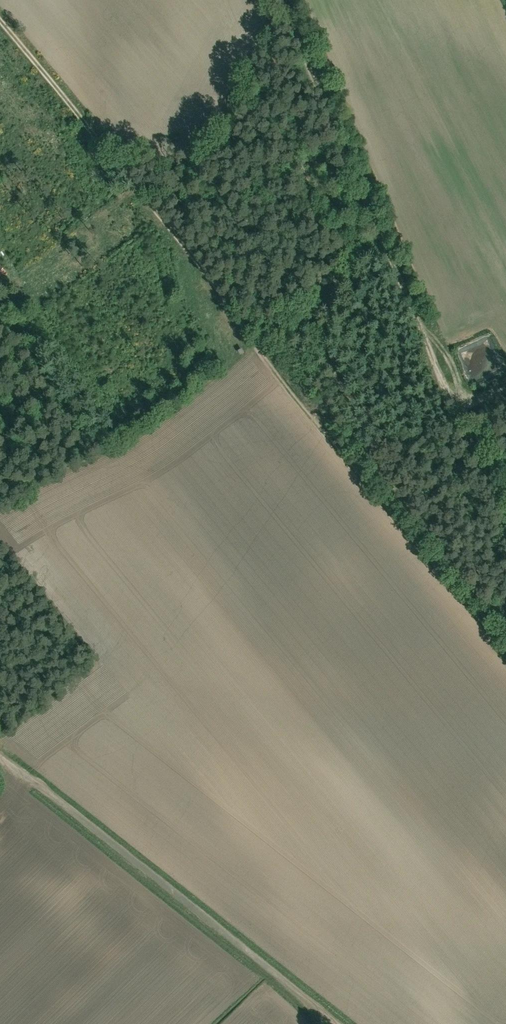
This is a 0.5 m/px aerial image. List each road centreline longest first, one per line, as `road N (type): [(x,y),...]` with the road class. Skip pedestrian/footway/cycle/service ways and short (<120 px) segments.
road 1 (track): [(505,657),(245,336),(0,11)]
road 2 (track): [(505,527),(279,0)]
road 3 (track): [(0,757),(334,1023)]

